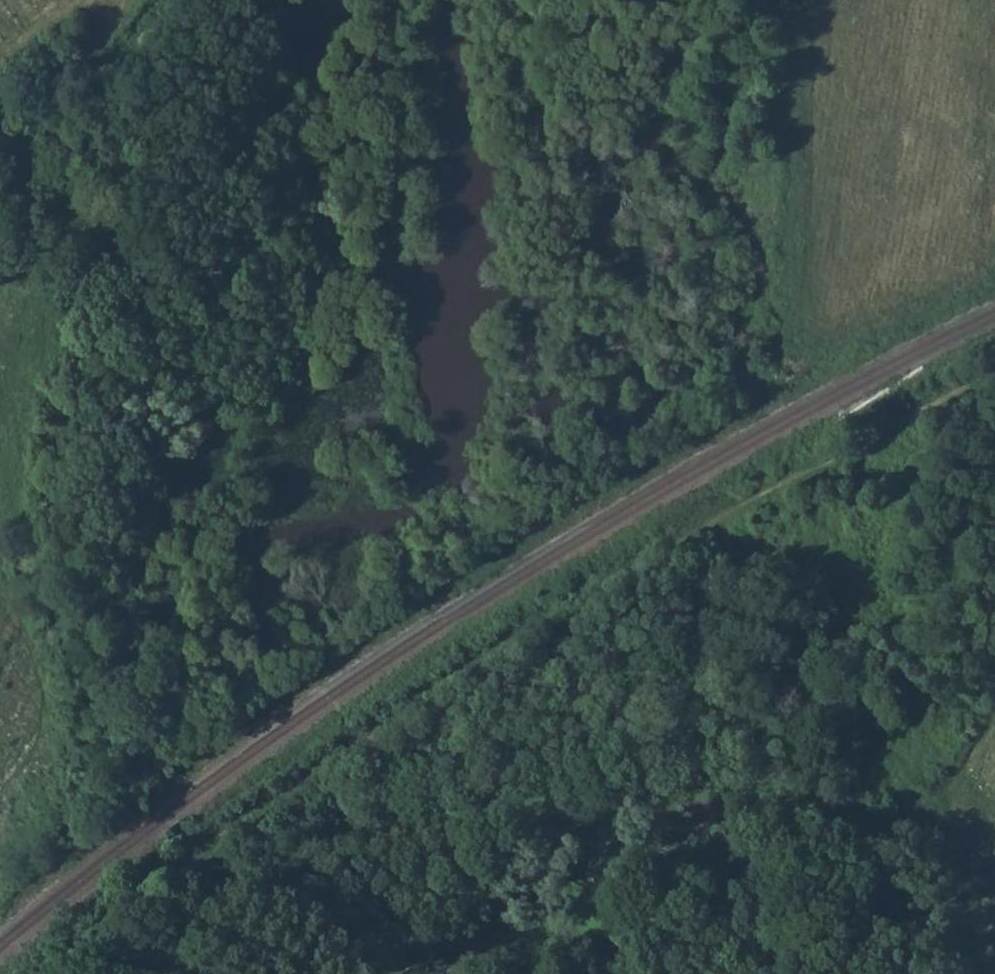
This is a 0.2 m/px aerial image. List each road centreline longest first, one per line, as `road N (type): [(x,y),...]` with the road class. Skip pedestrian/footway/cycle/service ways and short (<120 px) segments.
road 1 (track): [(994,371),(512,637),(200,848),(85,945),(63,973)]

